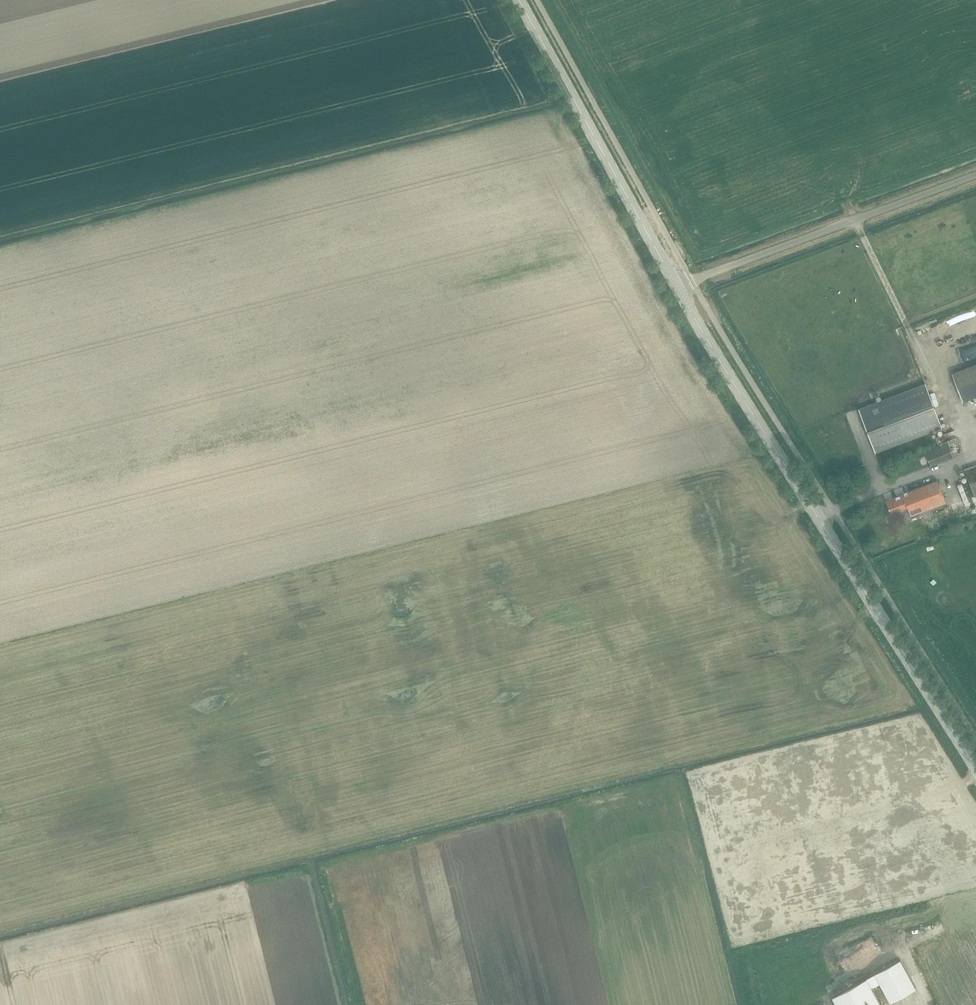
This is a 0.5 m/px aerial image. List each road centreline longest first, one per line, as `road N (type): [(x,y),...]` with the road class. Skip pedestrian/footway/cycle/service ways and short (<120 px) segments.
road 1 (secondary): [(975,765),(679,288)]
road 2 (secondary): [(679,288),(520,0)]
road 3 (unclassified): [(679,288),(975,177)]

